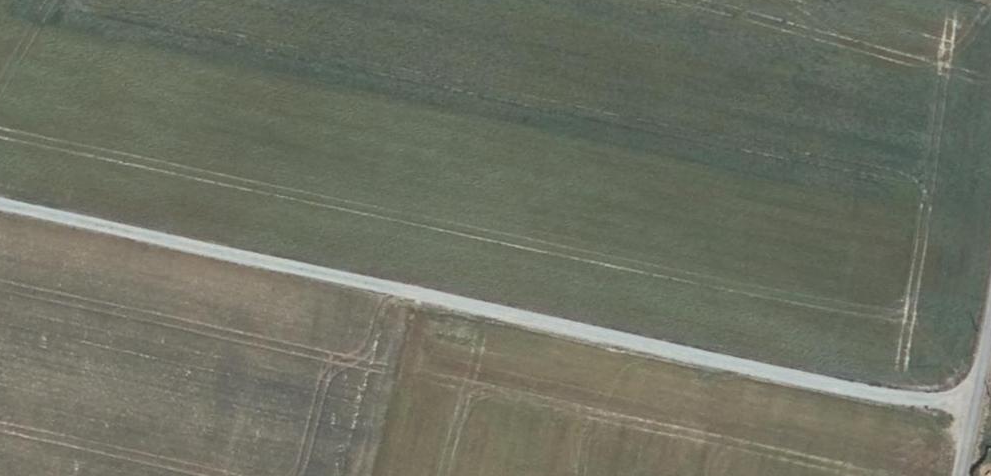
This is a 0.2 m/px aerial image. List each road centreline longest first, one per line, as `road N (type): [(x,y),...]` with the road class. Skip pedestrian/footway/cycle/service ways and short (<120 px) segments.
road 1 (track): [(0,208),(972,418)]
road 2 (residential): [(990,326),(959,475)]

